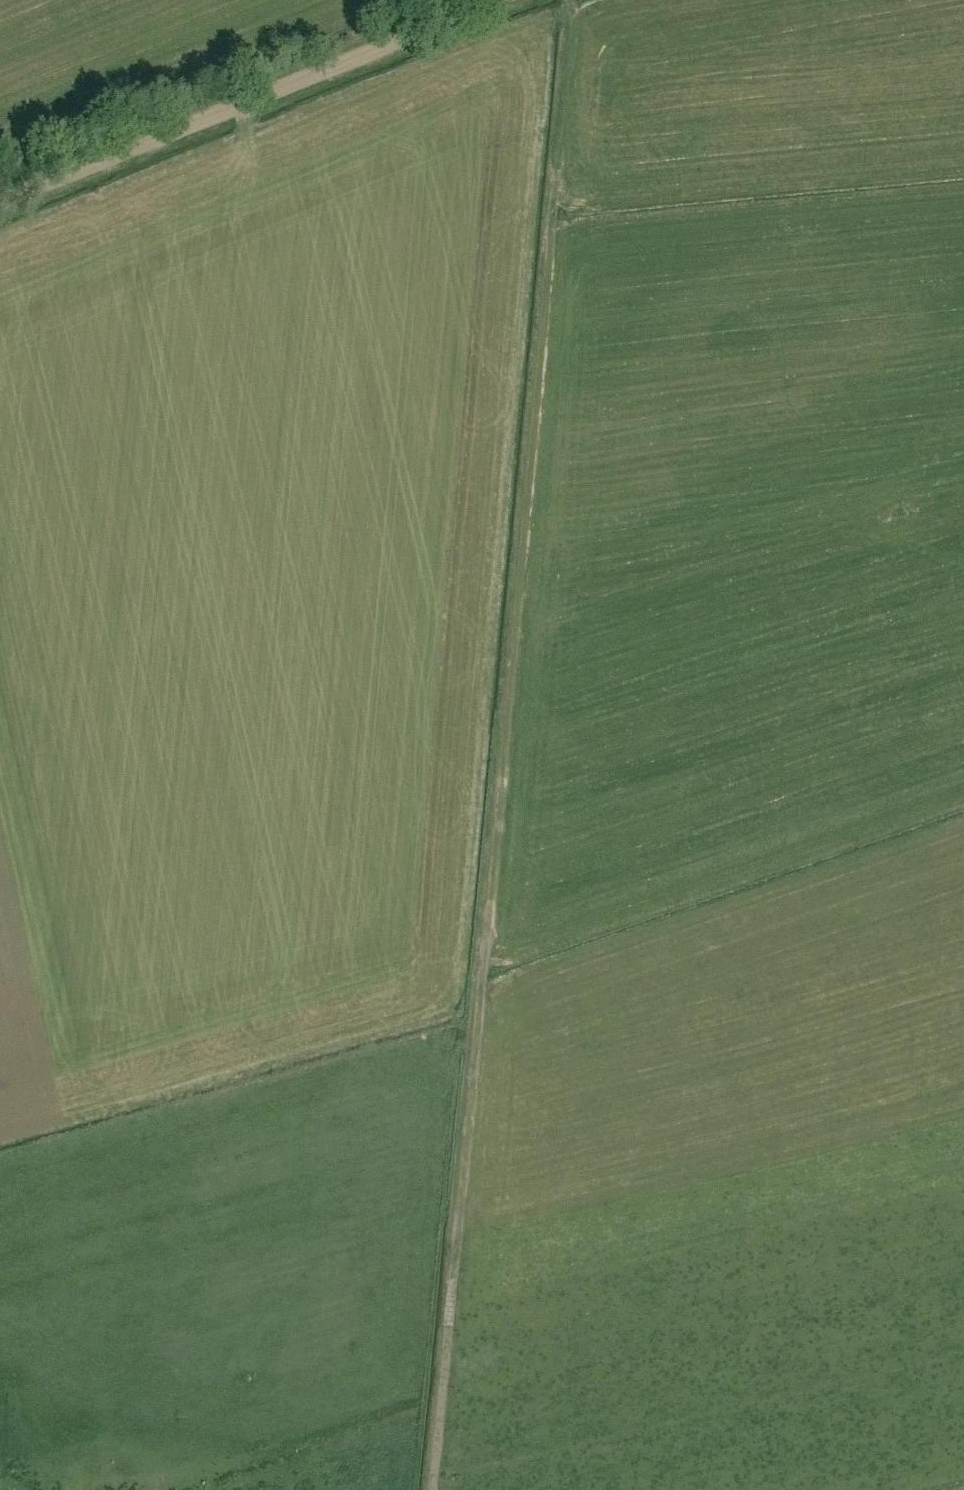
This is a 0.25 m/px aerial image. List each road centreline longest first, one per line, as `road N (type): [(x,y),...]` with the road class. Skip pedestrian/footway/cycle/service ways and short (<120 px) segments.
road 1 (track): [(501,0),(0,202)]

